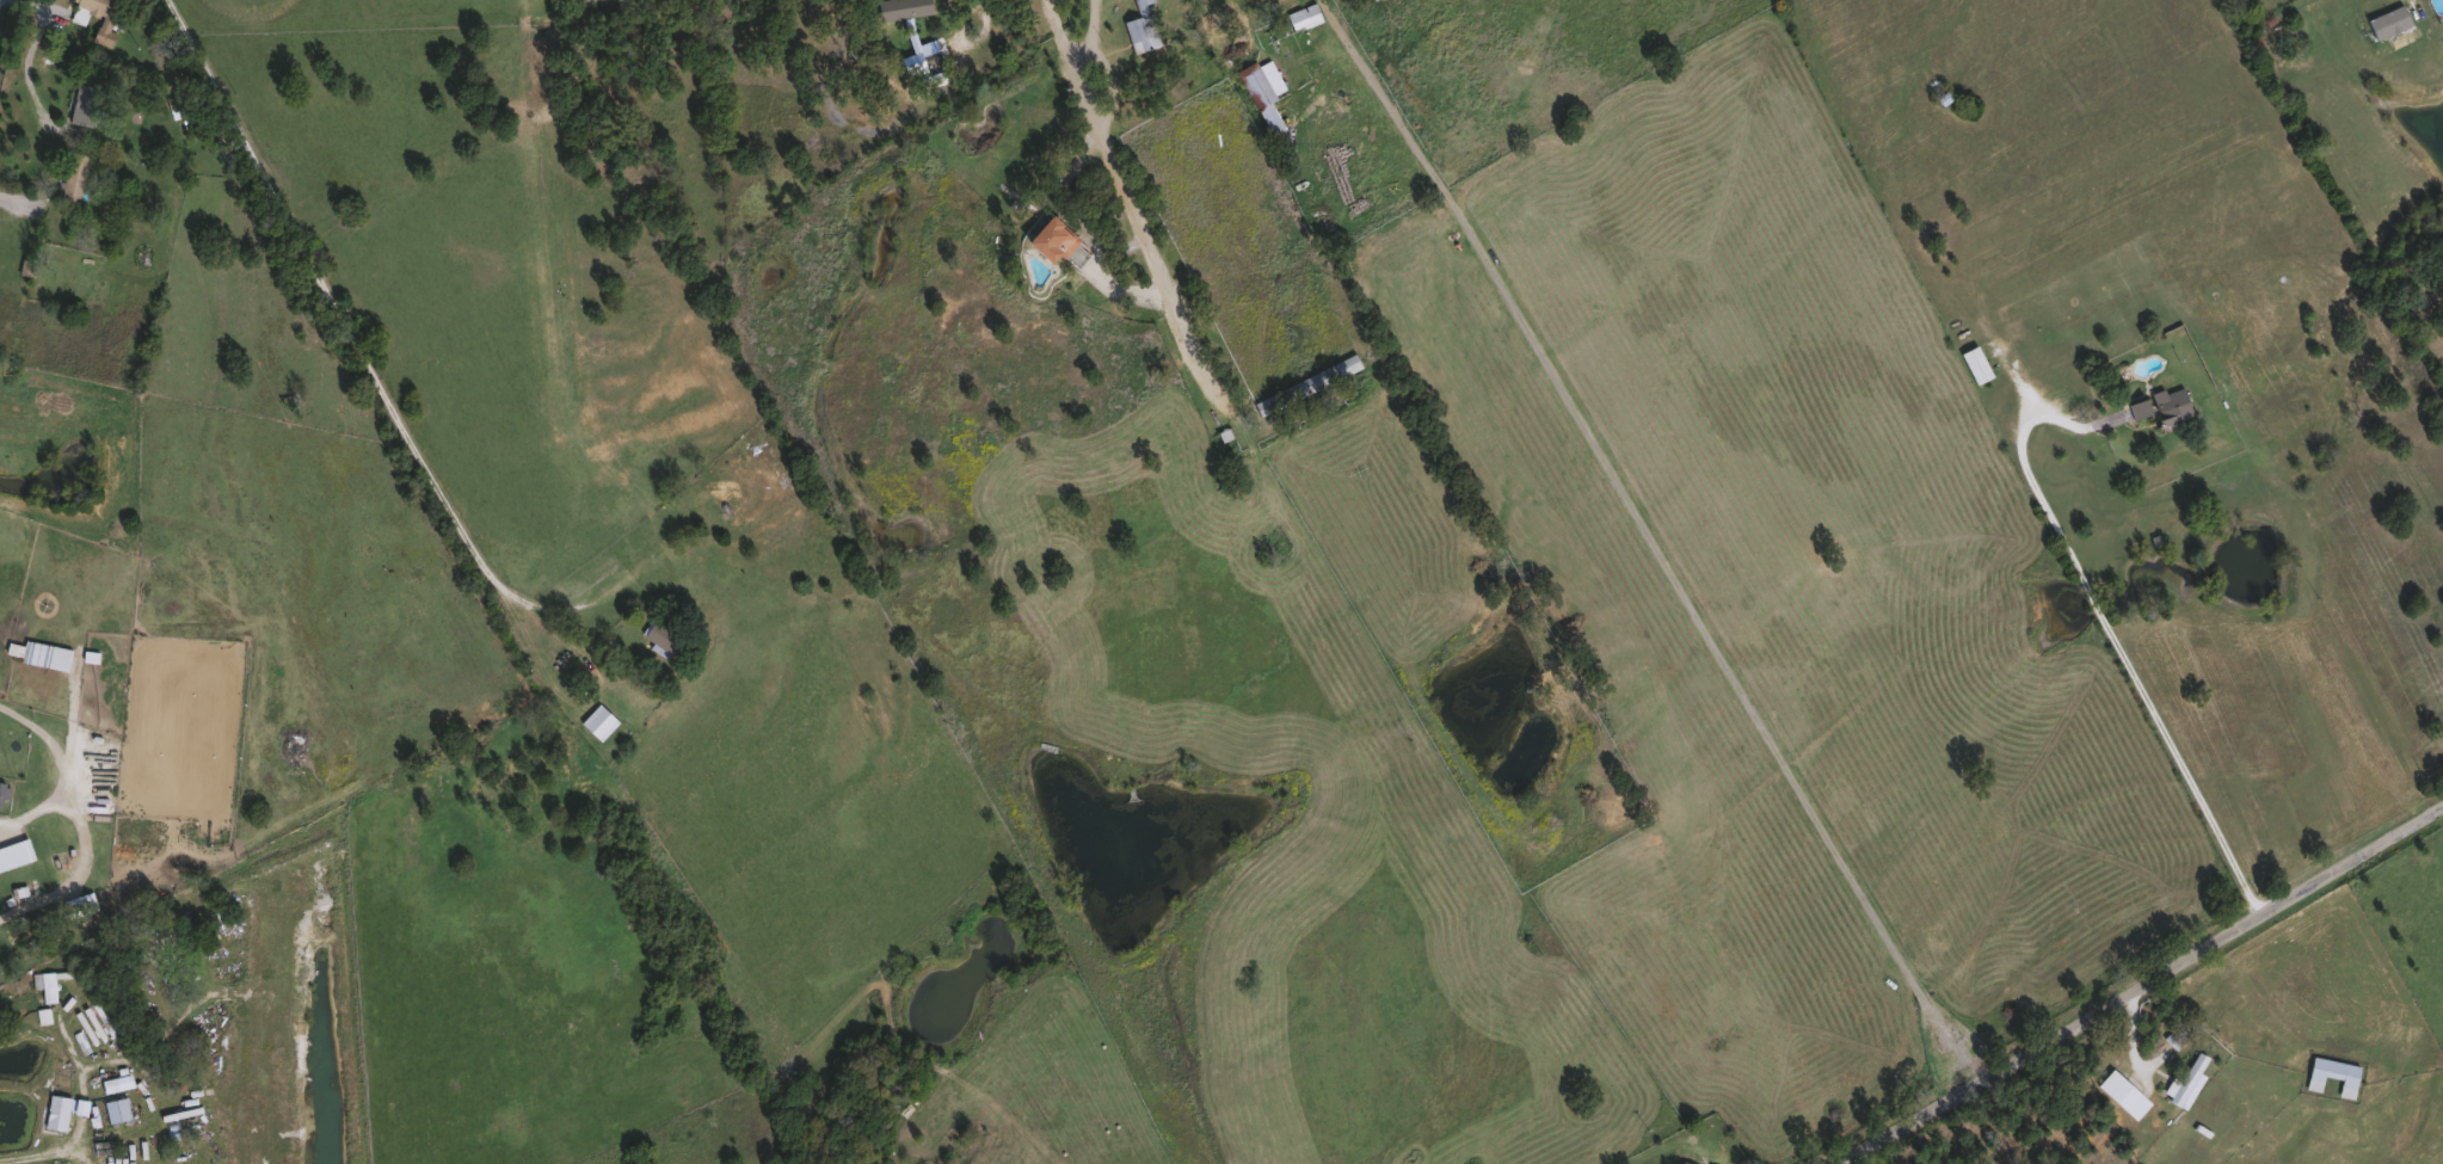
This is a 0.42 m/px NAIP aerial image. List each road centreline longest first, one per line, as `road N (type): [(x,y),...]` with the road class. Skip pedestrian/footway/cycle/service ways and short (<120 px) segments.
road 1 (residential): [(167,0),(478,566),(530,604),(566,610),(621,586)]
road 2 (residential): [(1828,1163),(2442,802)]
road 3 (residential): [(1225,414),(1046,0)]

